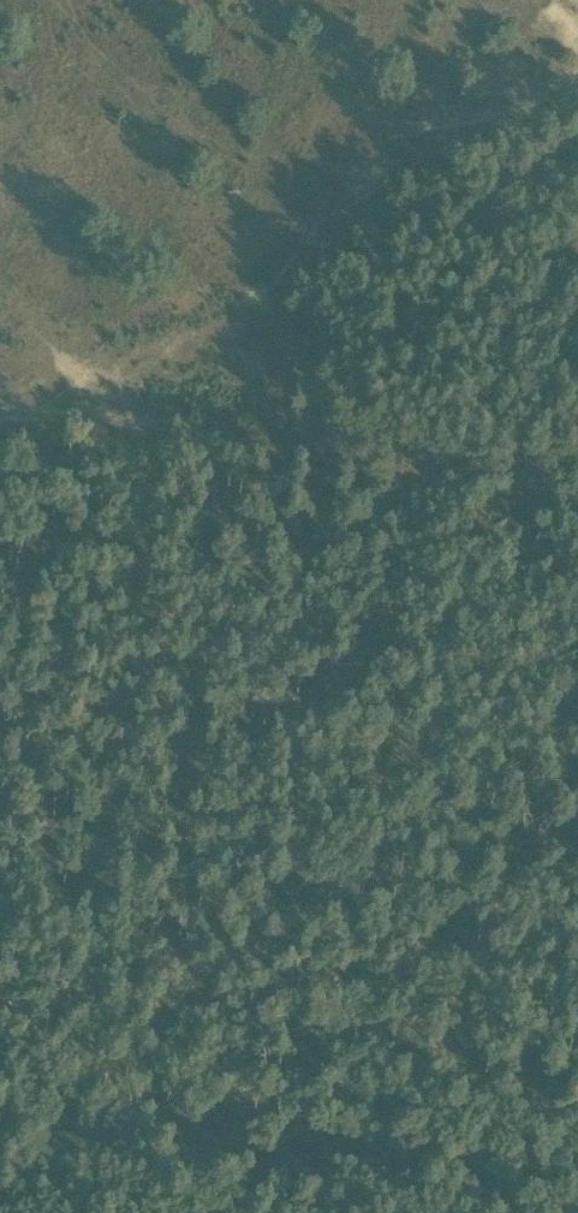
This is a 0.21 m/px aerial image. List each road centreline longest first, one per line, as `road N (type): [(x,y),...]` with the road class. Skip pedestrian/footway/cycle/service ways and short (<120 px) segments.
road 1 (track): [(577,1193),(0,1131)]

